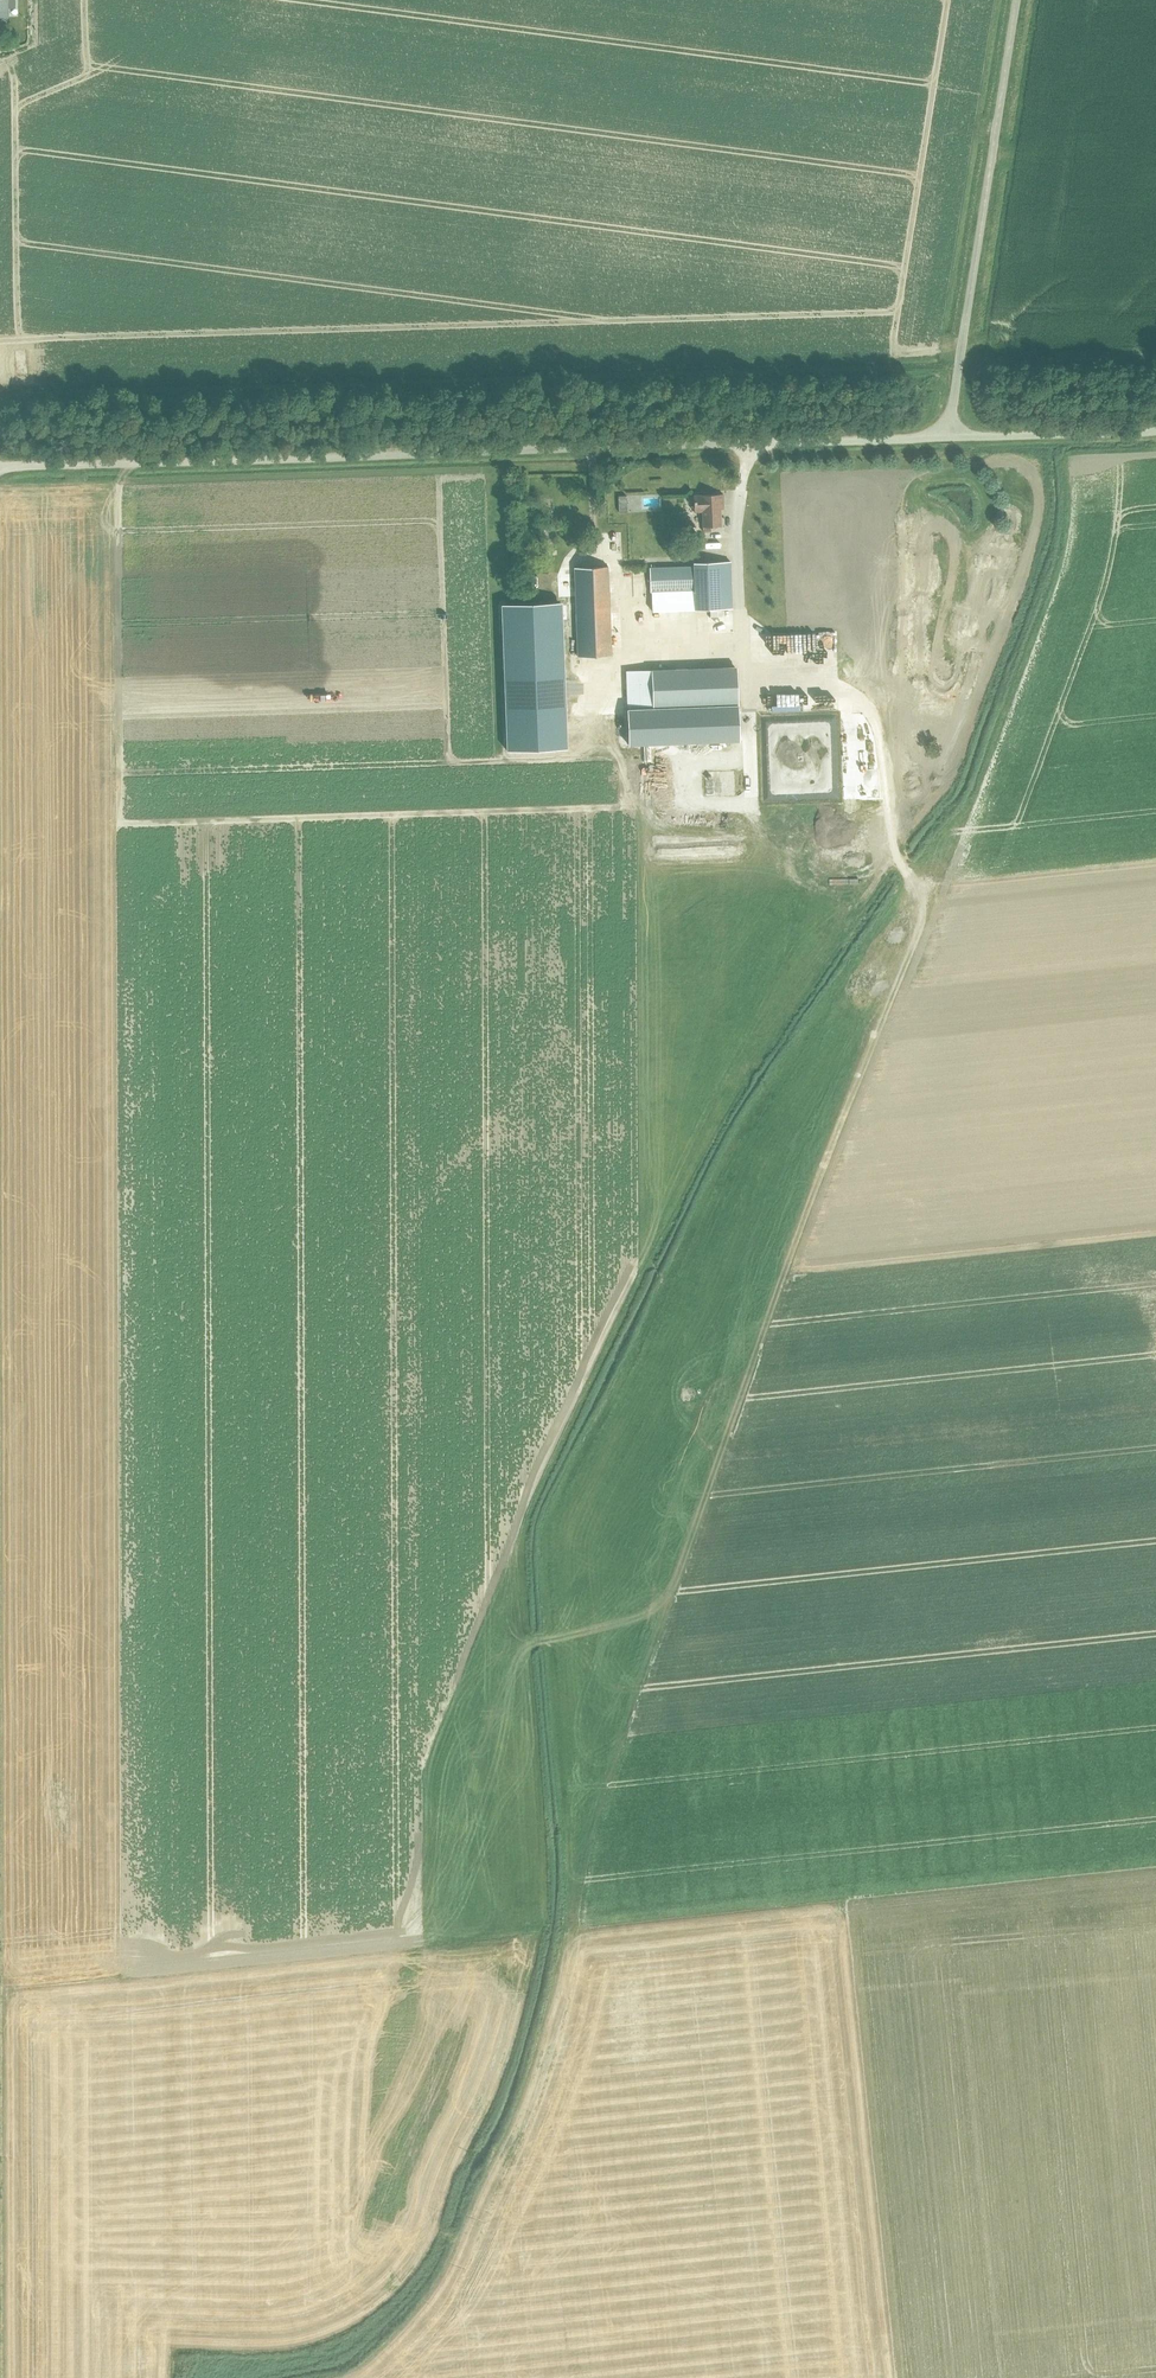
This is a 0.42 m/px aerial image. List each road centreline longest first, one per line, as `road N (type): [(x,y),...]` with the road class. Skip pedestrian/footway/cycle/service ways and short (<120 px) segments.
road 1 (unclassified): [(0,468),(950,436)]
road 2 (unclassified): [(950,436),(1018,0)]
road 3 (unclassified): [(950,436),(1155,431)]

